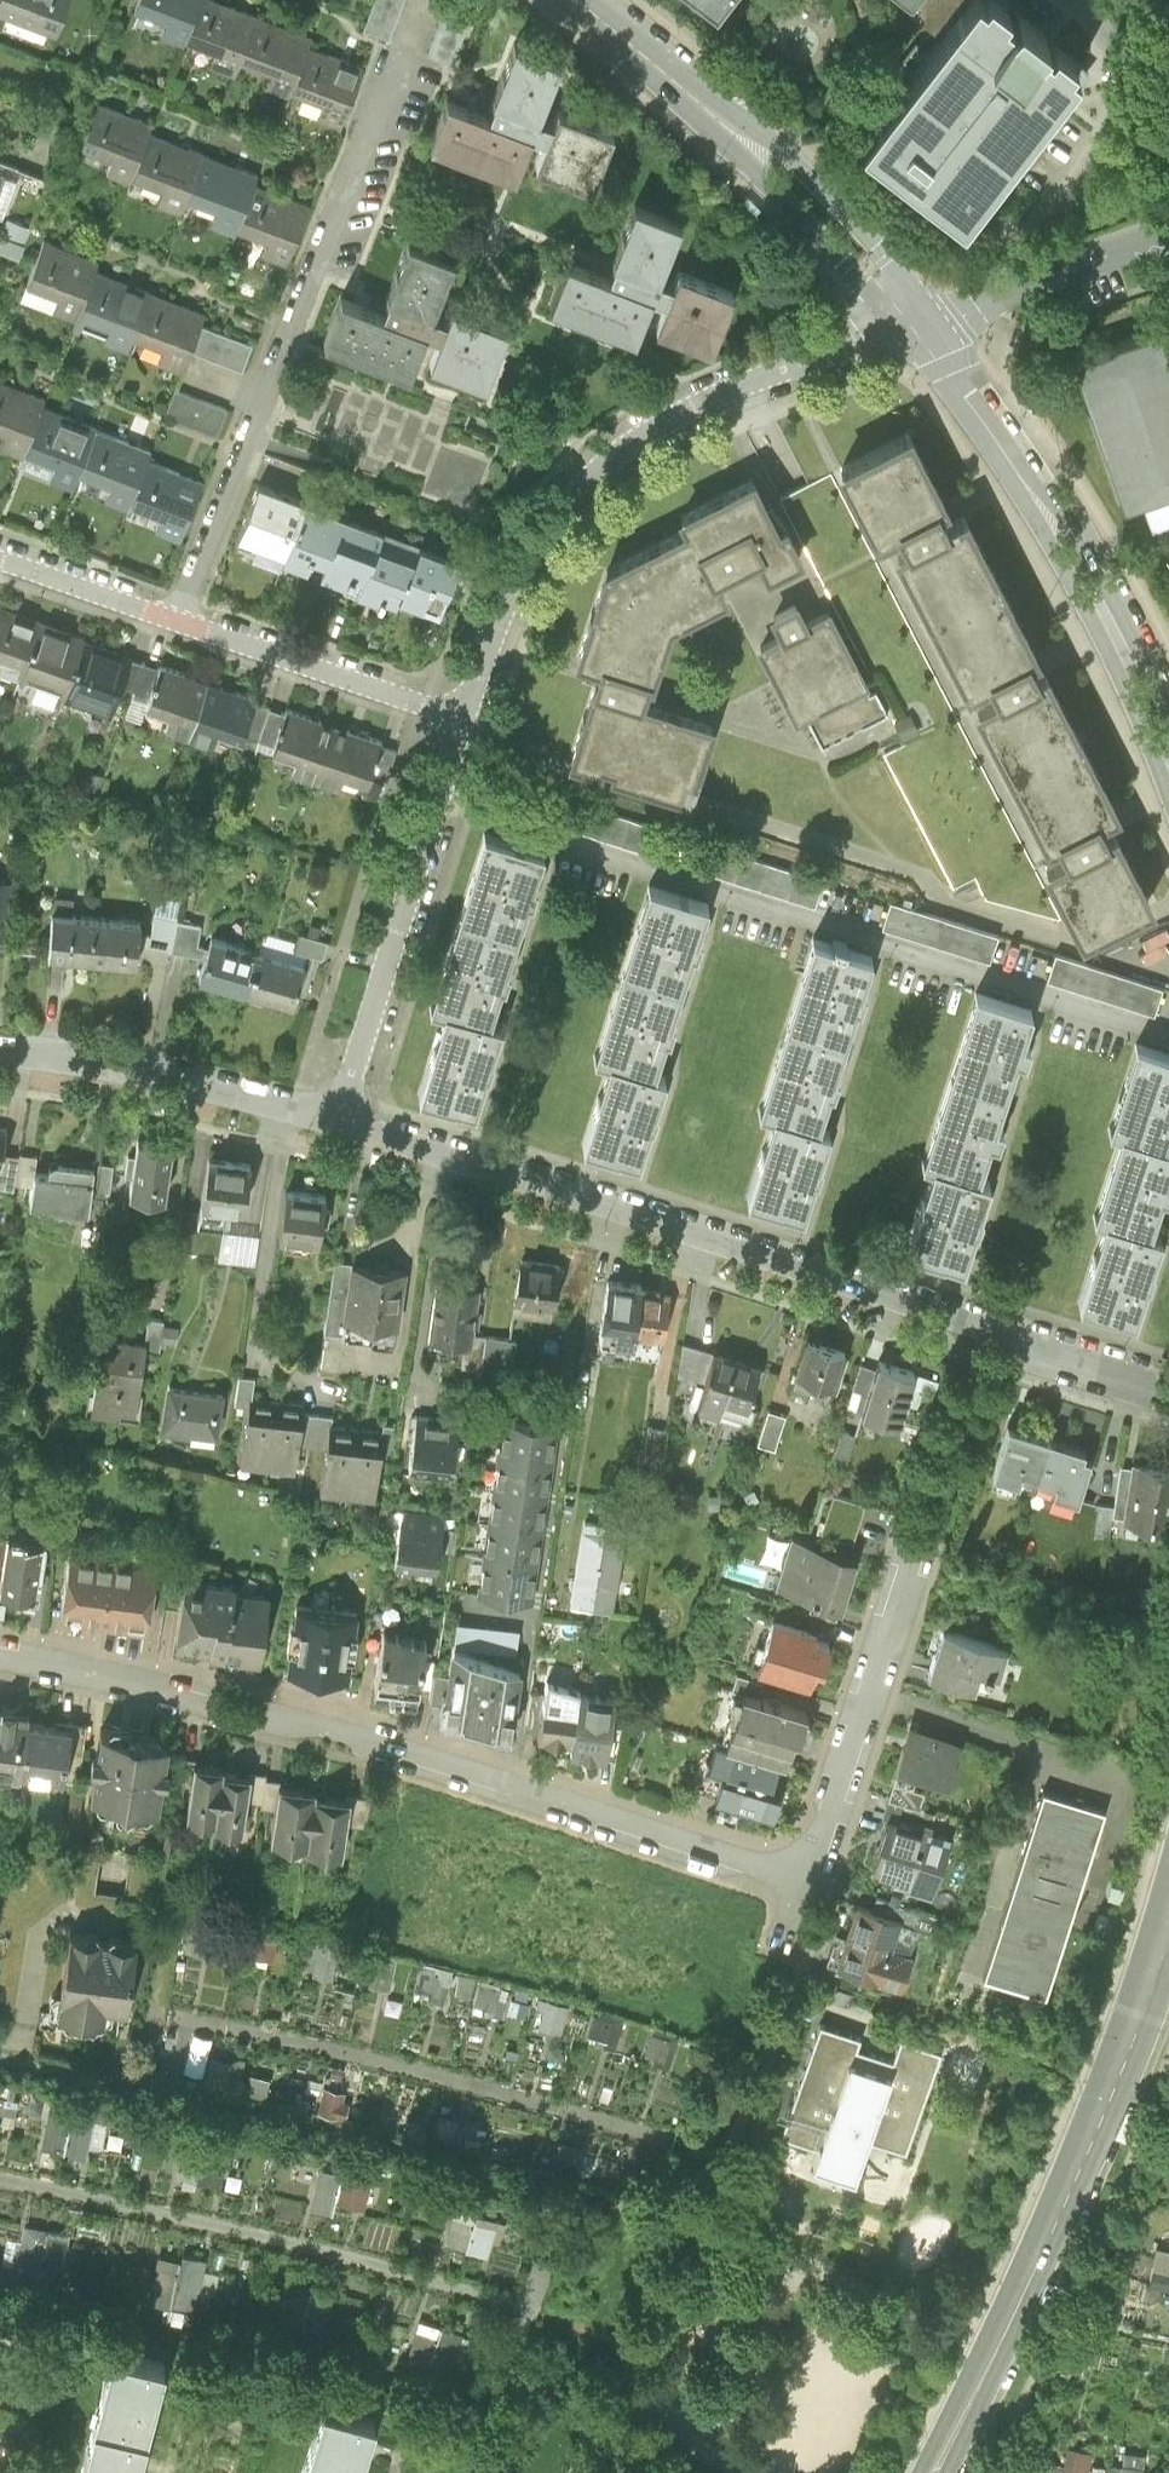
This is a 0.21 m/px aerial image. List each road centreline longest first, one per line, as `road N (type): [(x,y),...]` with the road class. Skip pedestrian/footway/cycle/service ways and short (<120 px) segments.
road 1 (residential): [(341,1113),(1168,1388)]
road 2 (residential): [(0,1657),(356,1735),(805,1880)]
road 3 (residential): [(439,798),(1168,1036)]
road 4 (residential): [(463,715),(522,571),(613,457),(718,395),(901,330)]
road 5 (residential): [(178,619),(400,57)]
road 6 (secondary): [(901,330),(978,431),(1080,594),(1168,798)]
road 7 (secondary): [(1168,709),(1076,527),(936,318)]
road 8 (residential): [(805,1880),(916,1538)]
road 9 (residential): [(0,1039),(142,1059),(341,1113)]
road 10 (secondary): [(936,318),(783,148),(688,90)]
road 11 (residential): [(341,1113),(439,798)]
road 12 (secondary): [(688,90),(901,330)]
road 13 (secondary): [(1057,2220),(1136,2029),(1168,1920)]
road 14 (residential): [(463,715),(178,619)]
road 15 (secondary): [(1057,2220),(920,2472)]
road 16 (secondary): [(948,2472),(1057,2220)]
road 17 (residential): [(936,318),(1168,235)]
road 18 (residential): [(178,619),(0,554)]
road 19 (residential): [(1168,150),(1112,39),(1076,0)]
road 20 (secondary): [(688,90),(580,0)]

